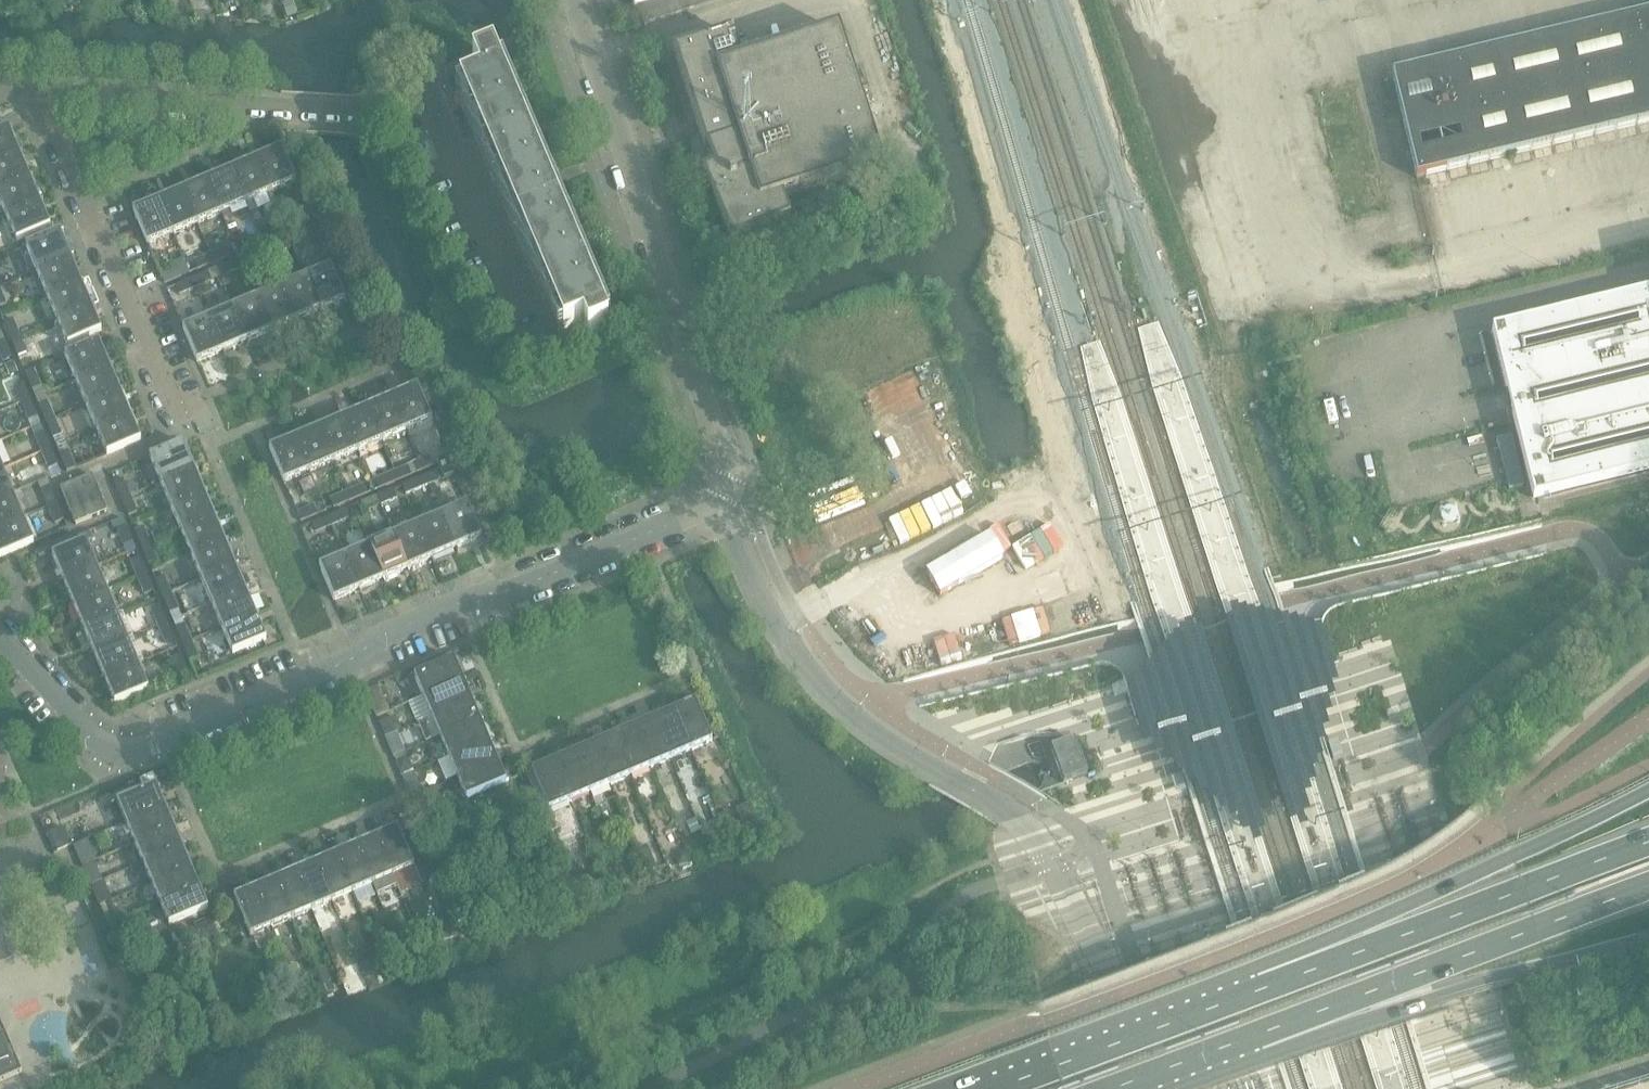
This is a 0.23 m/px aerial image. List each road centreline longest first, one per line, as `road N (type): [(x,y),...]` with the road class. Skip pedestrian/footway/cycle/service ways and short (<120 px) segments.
road 1 (residential): [(0,637),(124,754),(343,663),(379,637),(713,505)]
road 2 (residential): [(47,91),(425,109),(540,357)]
road 3 (residential): [(569,0),(729,466),(713,505)]
road 4 (trunk): [(1648,788),(1210,1009)]
road 5 (trunk): [(1648,844),(1210,1009)]
road 6 (trunk): [(1227,1046),(1648,888)]
road 7 (trunk): [(1227,1046),(1648,939)]
road 8 (residential): [(184,430),(47,91)]
road 9 (trunk): [(1210,1009),(998,1088)]
road 10 (trunk): [(1114,1088),(1227,1046)]

